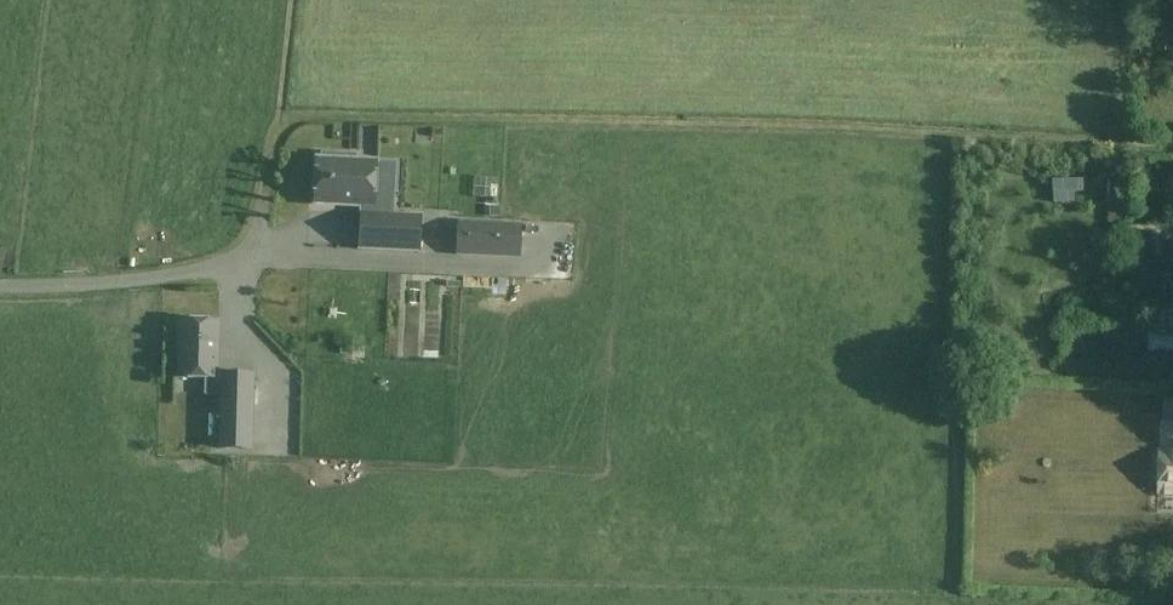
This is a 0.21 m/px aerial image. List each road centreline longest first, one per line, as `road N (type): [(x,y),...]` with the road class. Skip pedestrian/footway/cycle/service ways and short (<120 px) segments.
road 1 (unclassified): [(0,289),(222,262),(247,240),(265,206),(269,157)]

